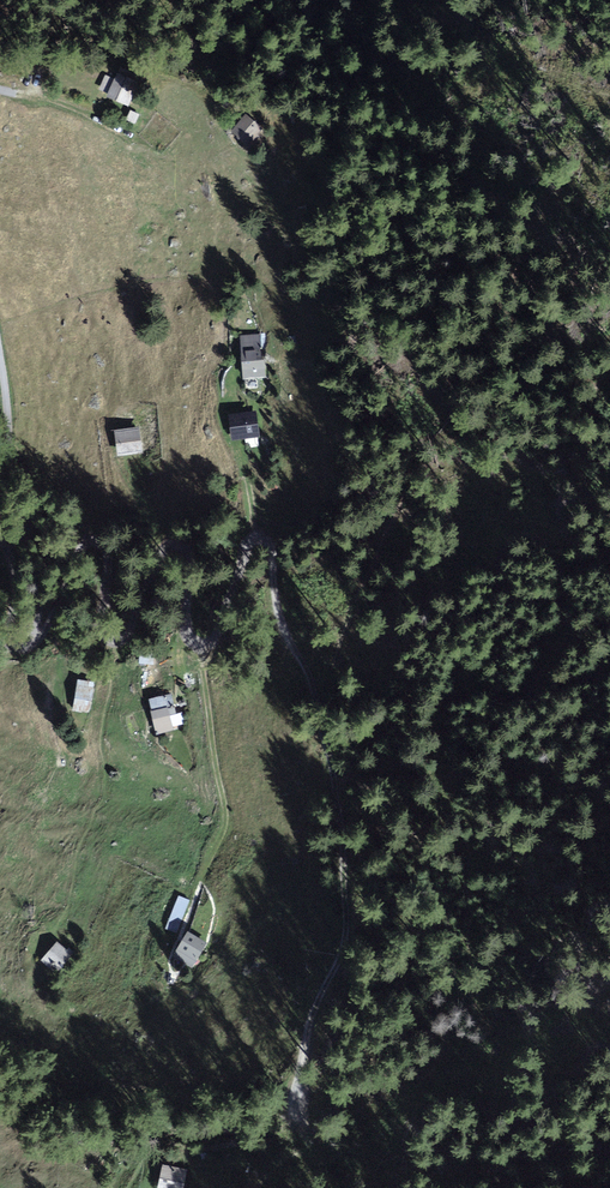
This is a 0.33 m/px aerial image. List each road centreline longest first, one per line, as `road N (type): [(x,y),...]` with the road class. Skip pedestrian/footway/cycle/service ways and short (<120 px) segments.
road 1 (residential): [(295,652),(277,611),(263,538),(249,543),(208,641),(189,629),(189,559),(174,545),(159,560),(125,633),(108,635),(108,553),(93,541),(81,546),(26,646),(10,635),(12,577),(0,539)]
road 2 (track): [(295,652),(312,684),(345,836),(343,953),(311,1014),(297,1088),(302,1124)]

